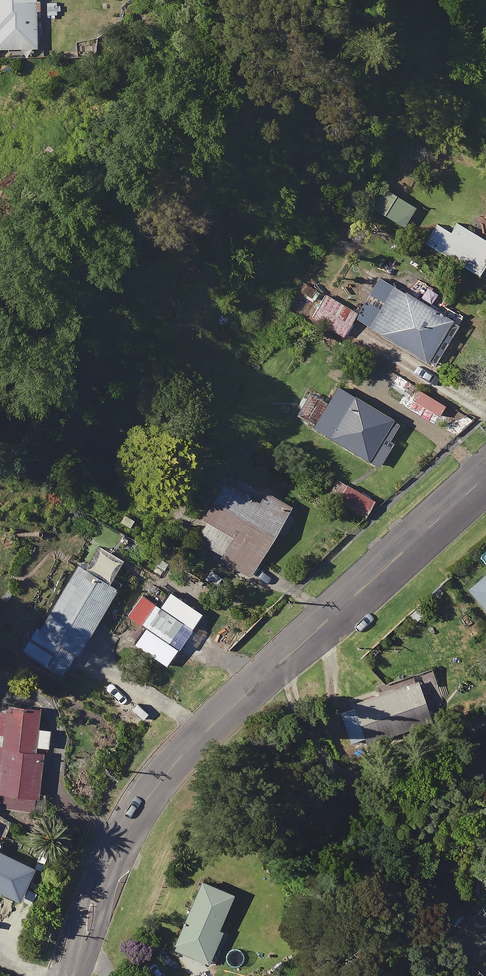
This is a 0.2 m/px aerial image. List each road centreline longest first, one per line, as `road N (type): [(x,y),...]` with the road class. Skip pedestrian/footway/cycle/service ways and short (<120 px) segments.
road 1 (residential): [(72,975),(106,879),(156,786),(209,728),(485,477)]

